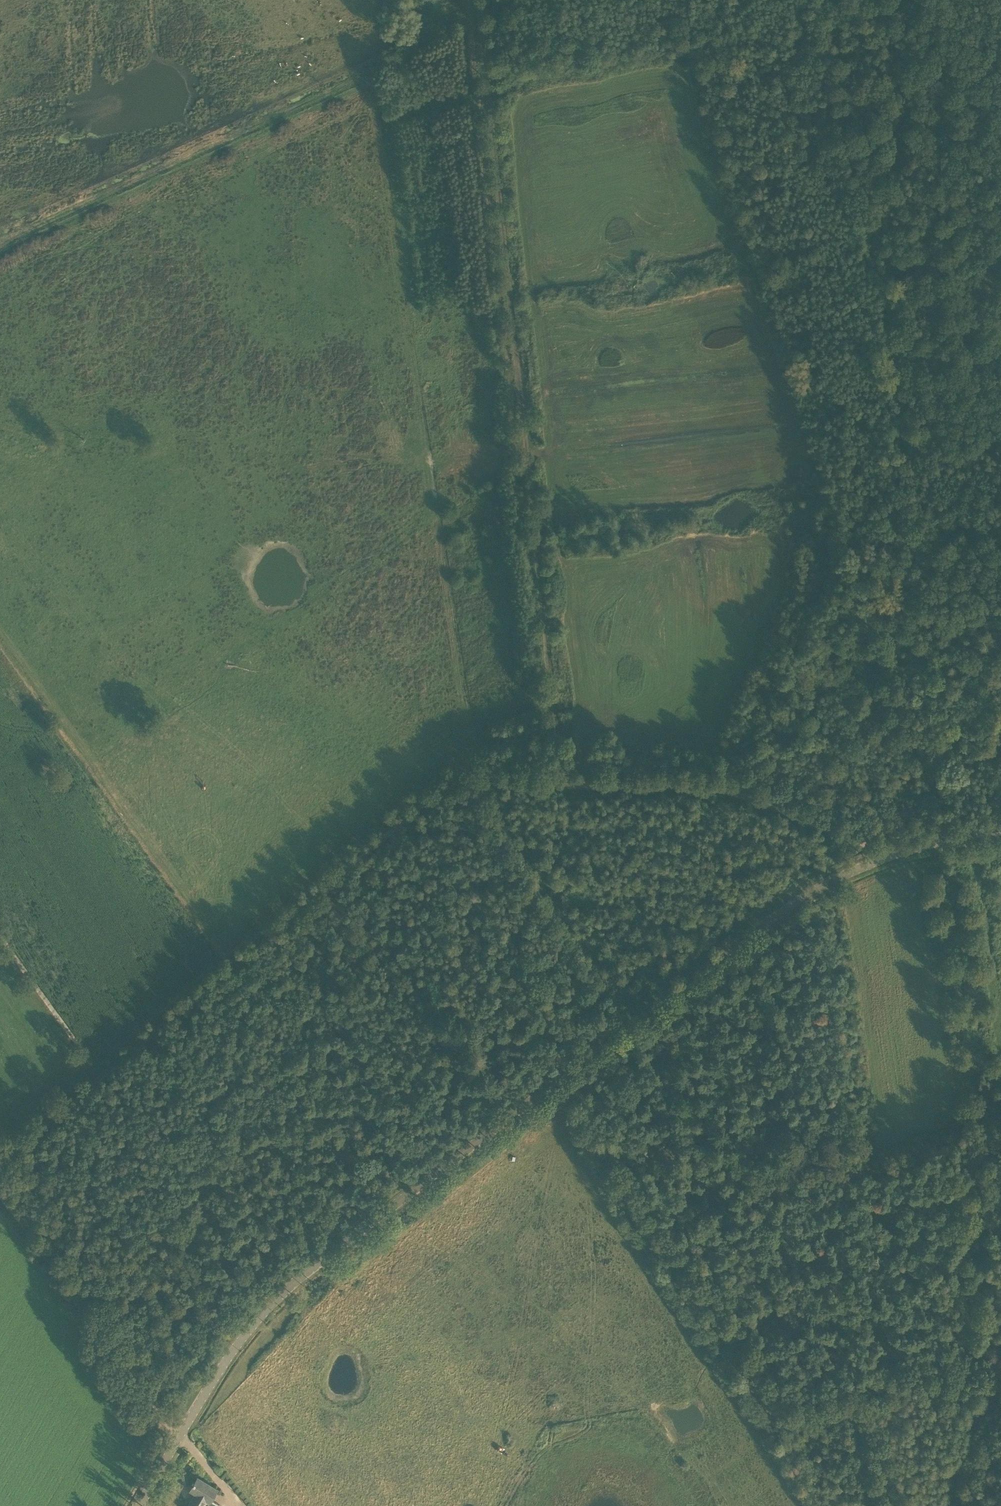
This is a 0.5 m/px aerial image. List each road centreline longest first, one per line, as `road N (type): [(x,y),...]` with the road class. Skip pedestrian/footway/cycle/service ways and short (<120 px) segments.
road 1 (tertiary): [(141,1505),(231,1349),(274,1296),(797,900),(885,857),(1000,827)]
road 2 (track): [(478,0),(564,782)]
road 3 (track): [(564,782),(464,783),(102,1081),(0,1148)]
road 4 (track): [(874,1505),(848,1348),(738,1193),(704,1128),(663,1000)]
road 5 (track): [(564,782),(728,789),(885,857)]
road 6 (track): [(0,1191),(180,1437)]
road 7 (track): [(0,943),(102,1081)]

